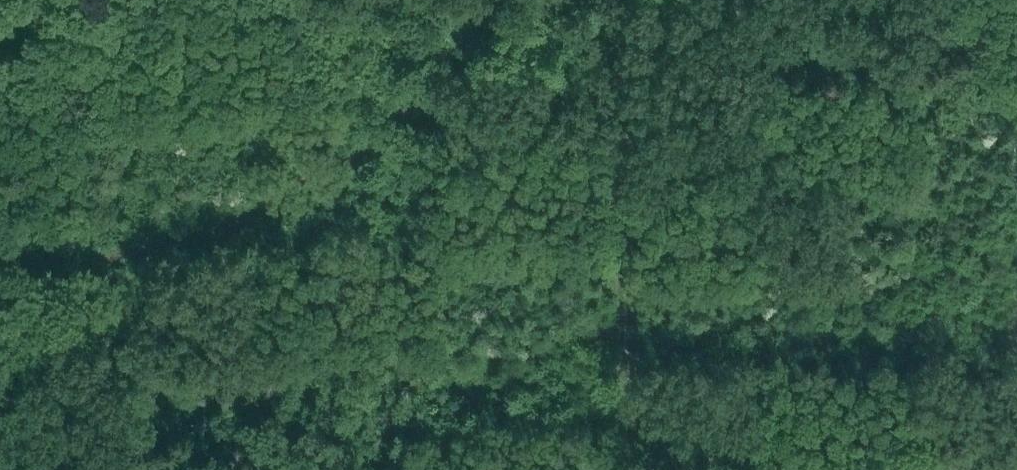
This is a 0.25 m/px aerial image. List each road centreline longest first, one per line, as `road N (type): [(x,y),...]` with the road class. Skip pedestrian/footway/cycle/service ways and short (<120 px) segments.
road 1 (track): [(494,0),(407,116),(308,187),(147,250),(0,260)]
road 2 (track): [(629,469),(614,0)]

